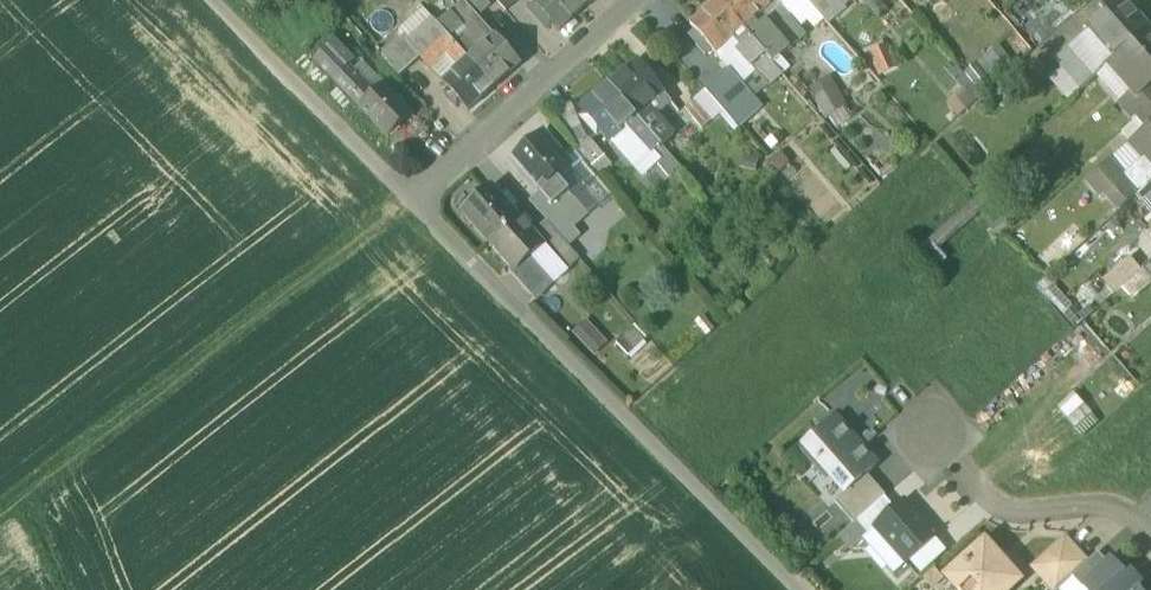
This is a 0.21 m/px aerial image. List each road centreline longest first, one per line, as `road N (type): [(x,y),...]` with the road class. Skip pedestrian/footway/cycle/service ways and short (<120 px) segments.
road 1 (track): [(214,0),(796,589)]
road 2 (track): [(0,540),(17,503),(413,199)]
road 3 (residential): [(413,199),(640,0)]
road 4 (residential): [(1150,538),(1124,515),(1098,509),(1009,512),(930,436)]

